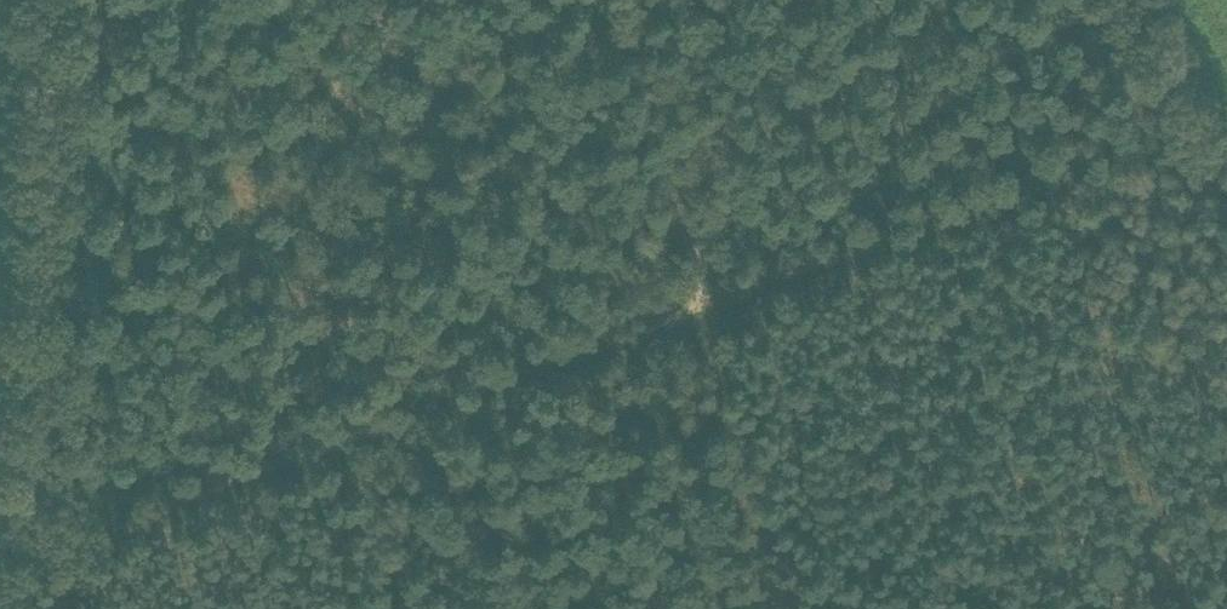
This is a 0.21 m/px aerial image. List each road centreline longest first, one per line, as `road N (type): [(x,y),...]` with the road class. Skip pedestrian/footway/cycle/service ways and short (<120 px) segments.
road 1 (track): [(31,566),(1173,115)]
road 2 (track): [(798,608),(709,298),(638,0)]
road 3 (track): [(45,0),(30,608)]

